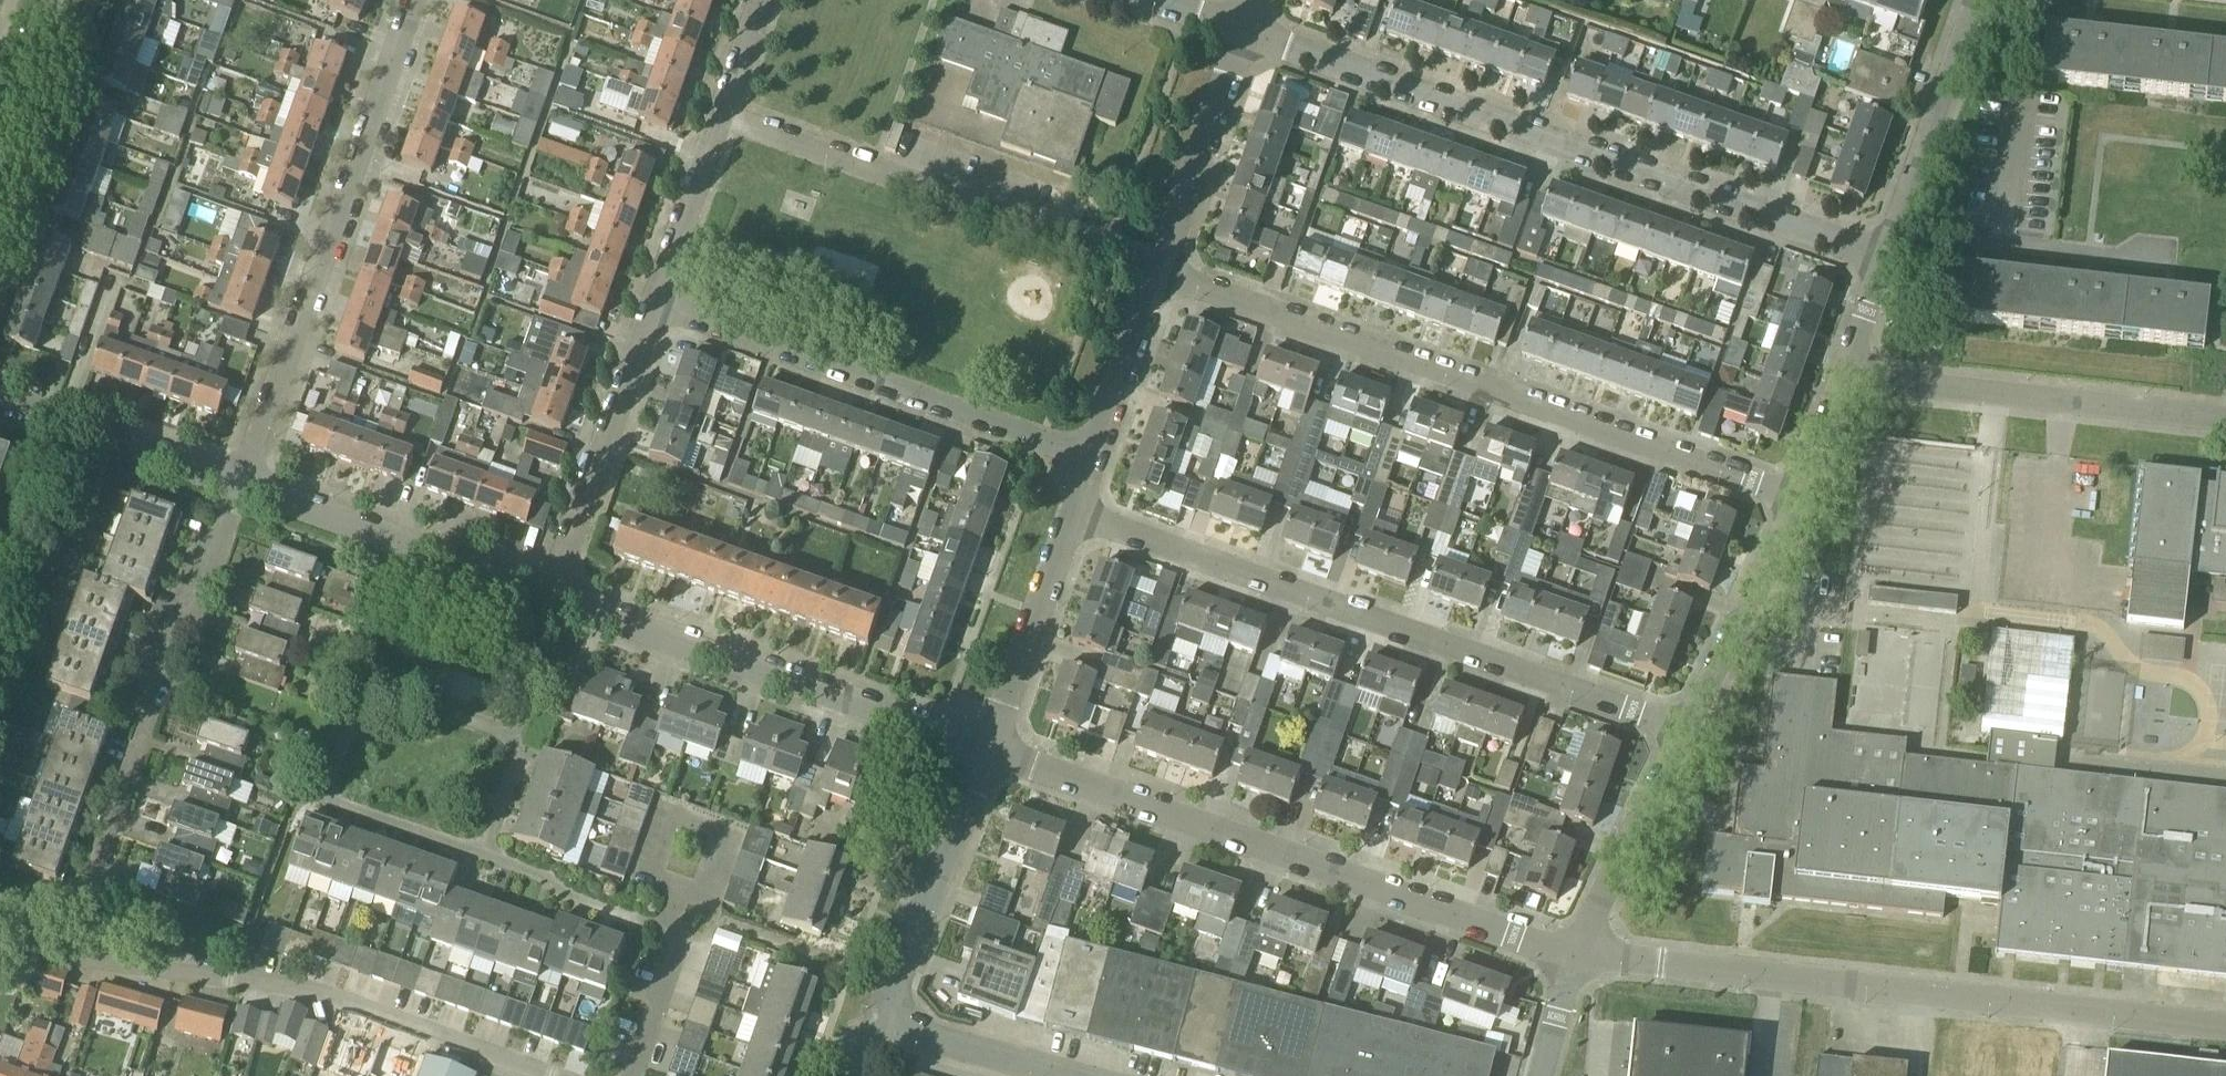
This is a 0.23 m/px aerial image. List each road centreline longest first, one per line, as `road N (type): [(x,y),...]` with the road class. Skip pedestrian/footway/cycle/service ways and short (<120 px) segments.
road 1 (residential): [(1891,250),(1769,216),(1246,33)]
road 2 (residential): [(1790,507),(1154,272)]
road 3 (residential): [(2225,1030),(1577,957)]
road 4 (residential): [(1679,735),(1068,508)]
road 5 (residential): [(1577,957),(986,752)]
road 6 (residential): [(555,1075),(301,987),(49,952)]
road 7 (residential): [(234,474),(416,0)]
road 8 (residential): [(986,752),(551,597)]
road 9 (residential): [(1086,456),(653,300)]
road 10 (residential): [(485,854),(335,801),(329,783),(361,702),(392,695),(510,739),(518,757)]
road 11 (residential): [(88,878),(234,474)]
road 12 (residential): [(1109,254),(717,110)]
road 13 (residential): [(2225,423),(1844,381)]
road 14 (residential): [(551,597),(234,474)]
road 15 (residential): [(551,597),(653,300)]
road 16 (residential): [(882,1019),(986,752)]
road 17 (residential): [(1891,250),(1979,0)]
road 18 (residential): [(986,752),(1068,508)]
road 19 (residential): [(1154,272),(1246,33)]
road 20 (residential): [(1679,735),(1790,507)]
road 21 (residential): [(234,474),(0,393)]
road 22 (residential): [(1577,957),(1679,735)]
road 23 (residential): [(681,889),(708,897),(730,830),(670,811),(648,878)]
road 24 (residential): [(1088,1075),(882,1019)]
road 25 (residential): [(653,300),(717,110)]
road 26 (residential): [(667,929),(563,895),(547,877),(485,854)]
road 27 (residential): [(1086,456),(1154,272)]
road 28 (residential): [(632,1075),(681,941),(667,929)]
road 29 (residential): [(1844,381),(1891,250)]
road 30 (residential): [(1790,507),(1844,381)]
road 31 (residential): [(0,127),(47,0)]
road 32 (residential): [(1577,957),(1541,1075)]

